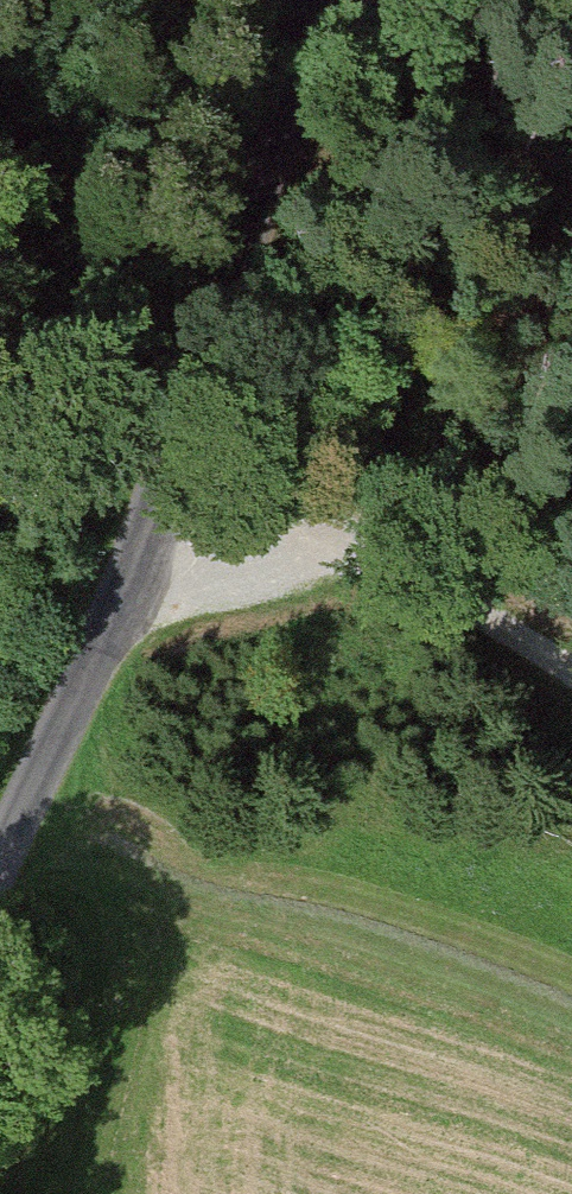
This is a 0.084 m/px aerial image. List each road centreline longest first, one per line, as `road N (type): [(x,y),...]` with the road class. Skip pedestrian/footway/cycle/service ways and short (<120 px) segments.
road 1 (unclassified): [(296,0),(202,333),(80,694),(0,855)]
road 2 (track): [(571,692),(343,551),(145,505)]
road 3 (track): [(484,0),(277,86)]

